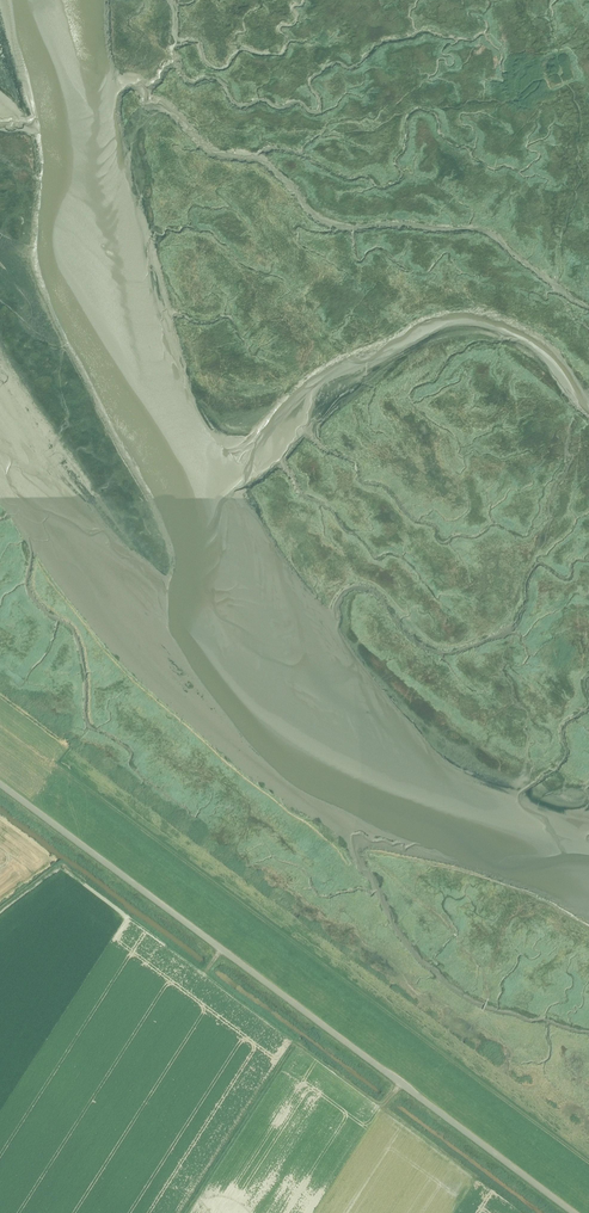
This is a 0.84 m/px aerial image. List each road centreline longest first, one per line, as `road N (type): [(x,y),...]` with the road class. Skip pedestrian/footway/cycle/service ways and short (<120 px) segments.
road 1 (unclassified): [(575,1212),(0,783)]
road 2 (track): [(445,1065),(0,732)]
road 3 (track): [(588,1173),(445,1065)]

